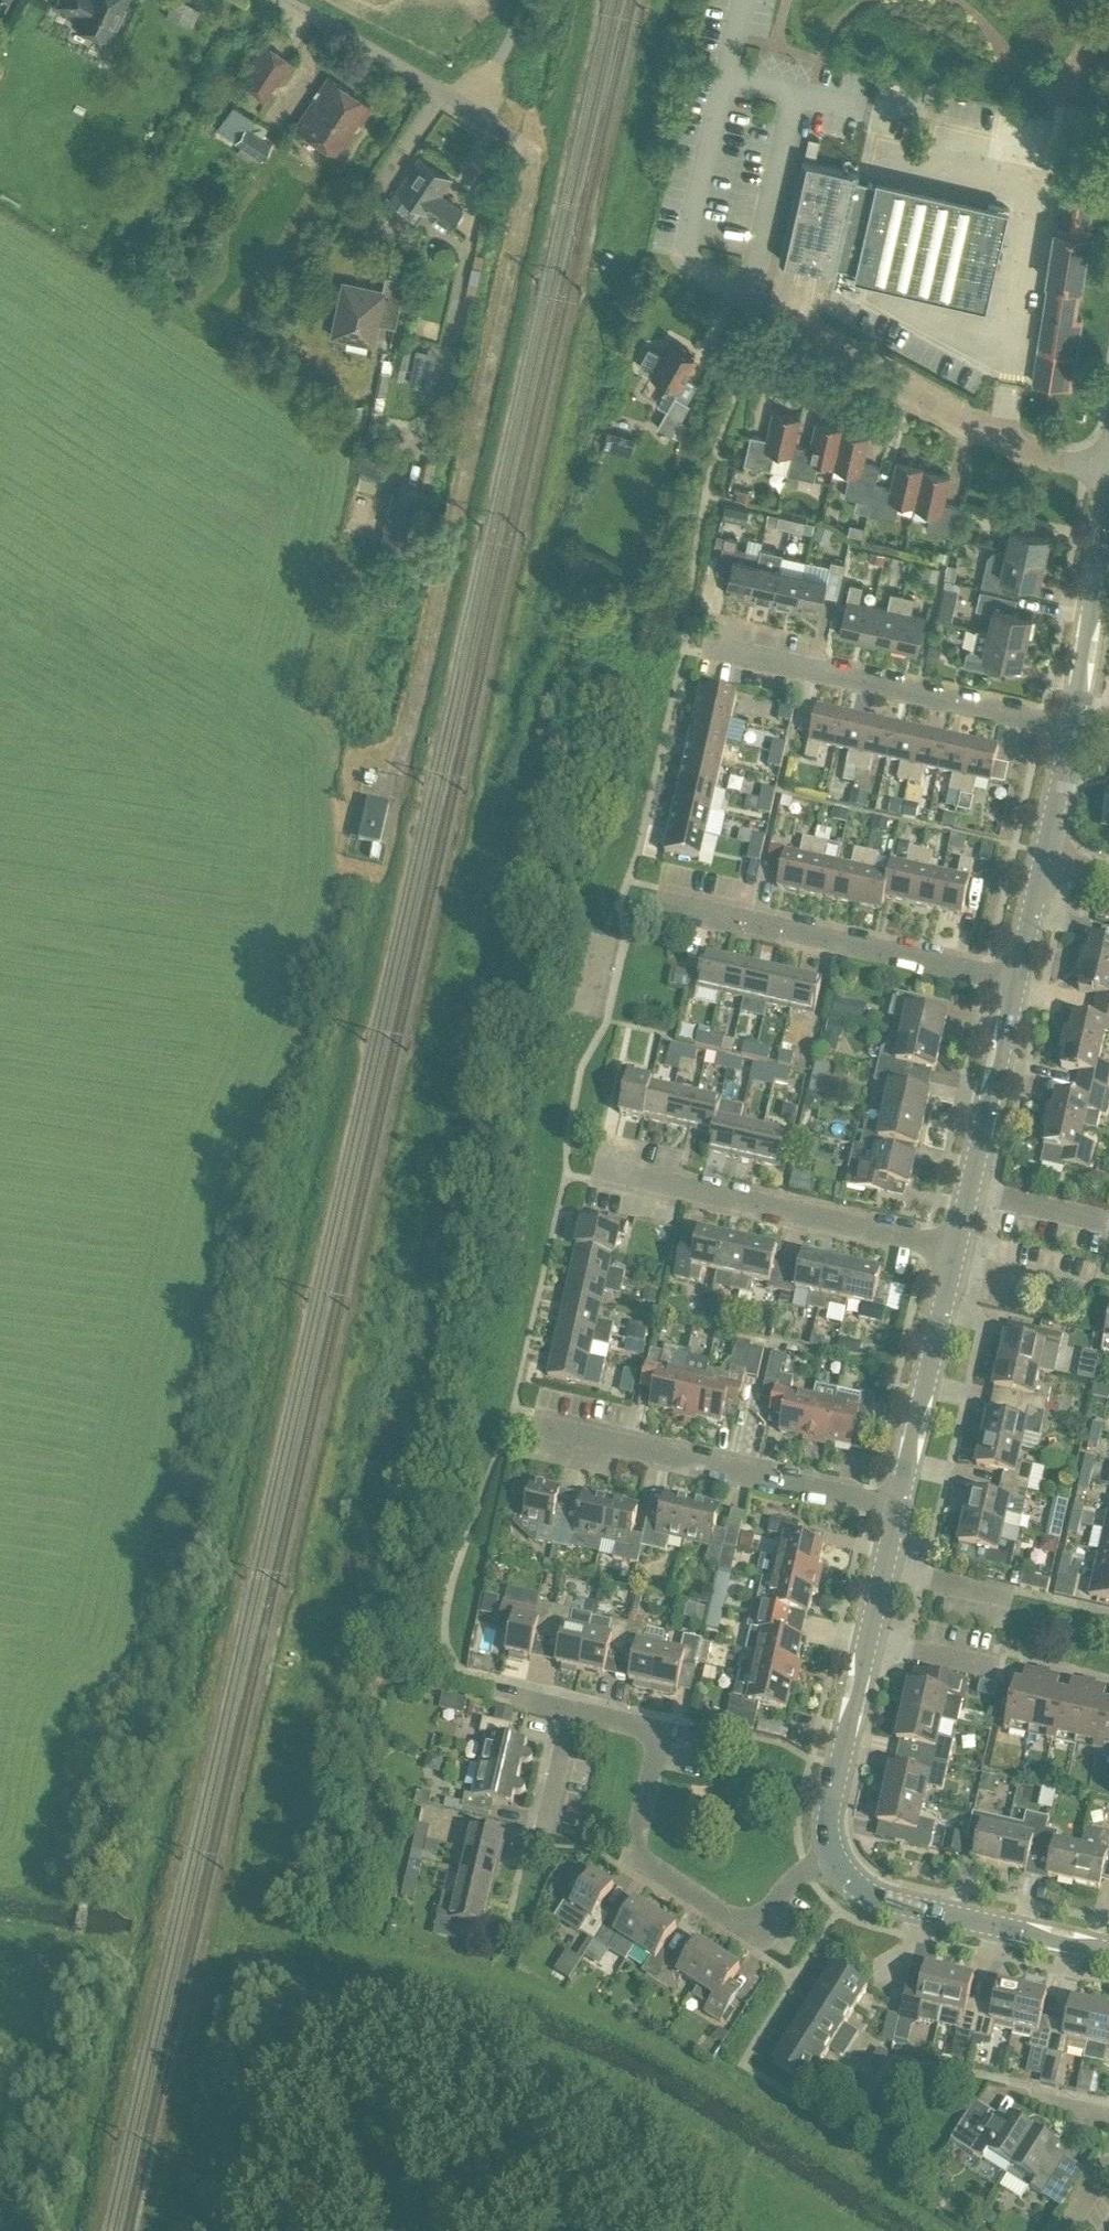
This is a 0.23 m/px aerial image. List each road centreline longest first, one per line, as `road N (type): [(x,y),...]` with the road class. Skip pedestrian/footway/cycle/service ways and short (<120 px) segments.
road 1 (residential): [(1108,476),(1016,450),(682,261)]
road 2 (residential): [(826,1856),(771,1914),(756,1922),(732,1917),(637,1849),(657,1757),(647,1732),(571,1708)]
road 3 (residential): [(1019,981),(638,893)]
road 4 (residential): [(1073,729),(713,646)]
road 5 (residential): [(897,1511),(537,1433)]
road 6 (residential): [(957,1249),(601,1172)]
road 7 (secondary): [(826,1856),(897,1511)]
road 8 (secondary): [(1108,1952),(889,1905),(838,1879),(826,1856)]
road 9 (secondary): [(957,1249),(1019,981)]
road 10 (secondary): [(897,1511),(957,1249)]
road 11 (unclassified): [(463,111),(268,0)]
road 12 (secondary): [(1073,729),(1108,517)]
road 13 (residential): [(1108,2120),(910,2073)]
road 14 (secondary): [(1048,866),(1073,729)]

